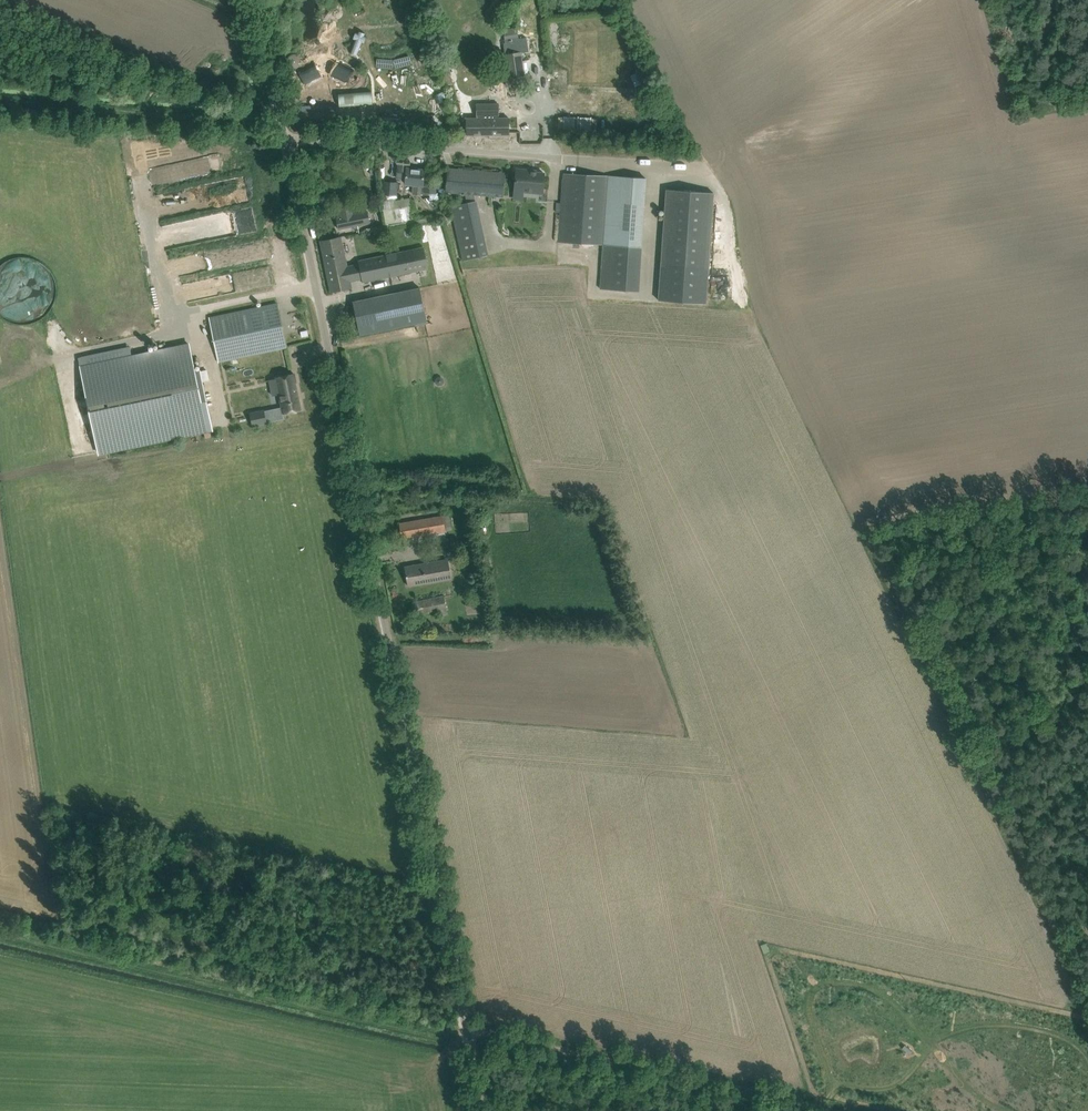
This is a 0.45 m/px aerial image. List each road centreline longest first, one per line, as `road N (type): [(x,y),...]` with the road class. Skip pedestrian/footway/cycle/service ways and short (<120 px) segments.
road 1 (unclassified): [(480,1110),(286,145)]
road 2 (track): [(1087,1025),(880,559),(889,535),(1087,503)]
road 3 (track): [(466,1039),(437,1040),(0,938)]
road 4 (unclassified): [(706,166),(304,138),(286,145)]
road 5 (track): [(466,1035),(810,1110)]
road 6 (track): [(0,104),(282,125)]
road 7 (unclassified): [(286,145),(257,0)]

